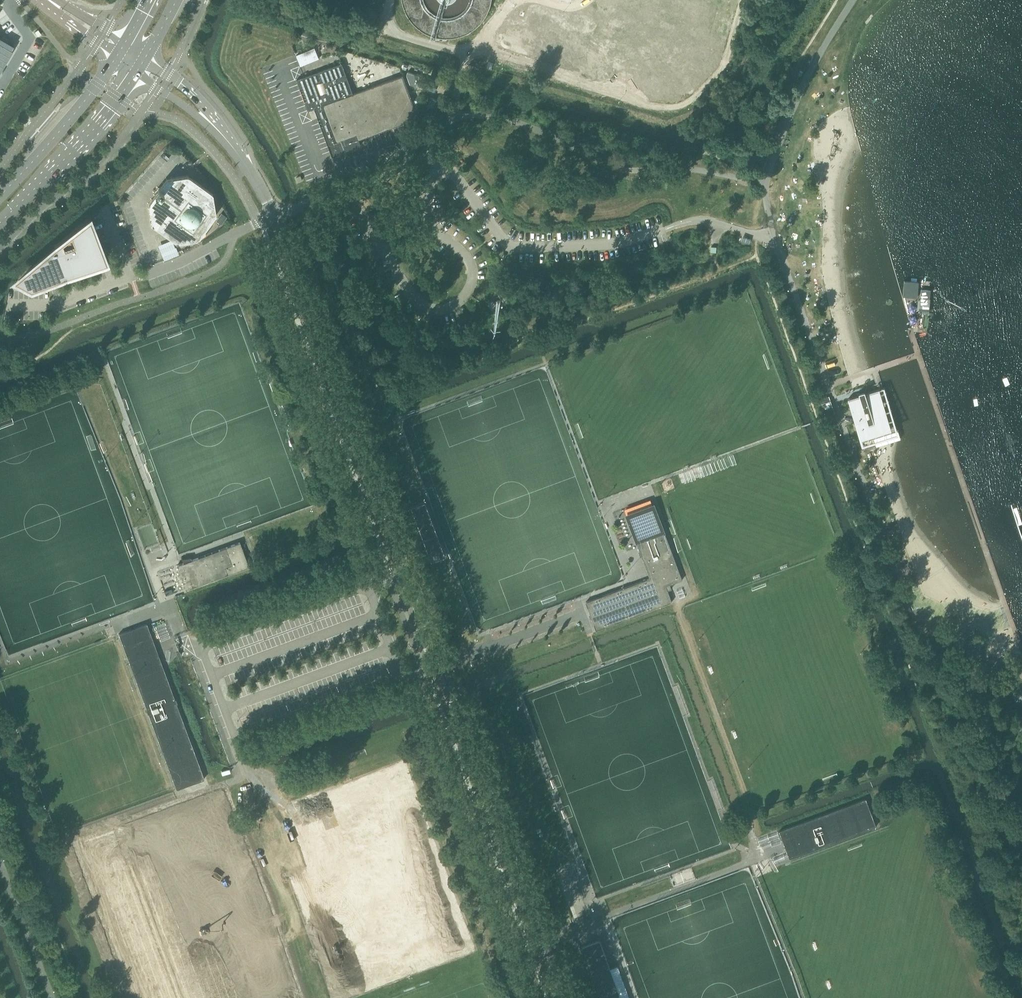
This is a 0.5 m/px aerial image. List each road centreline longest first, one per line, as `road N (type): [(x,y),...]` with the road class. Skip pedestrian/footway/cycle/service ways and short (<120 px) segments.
road 1 (unclassified): [(567,997),(273,215)]
road 2 (secondary): [(0,222),(84,139),(142,64)]
road 3 (unclassified): [(273,215),(226,136),(142,64)]
road 4 (secondary): [(121,49),(0,195)]
road 5 (unclassified): [(273,215),(429,147)]
road 6 (unclassified): [(132,279),(164,272),(273,215)]

